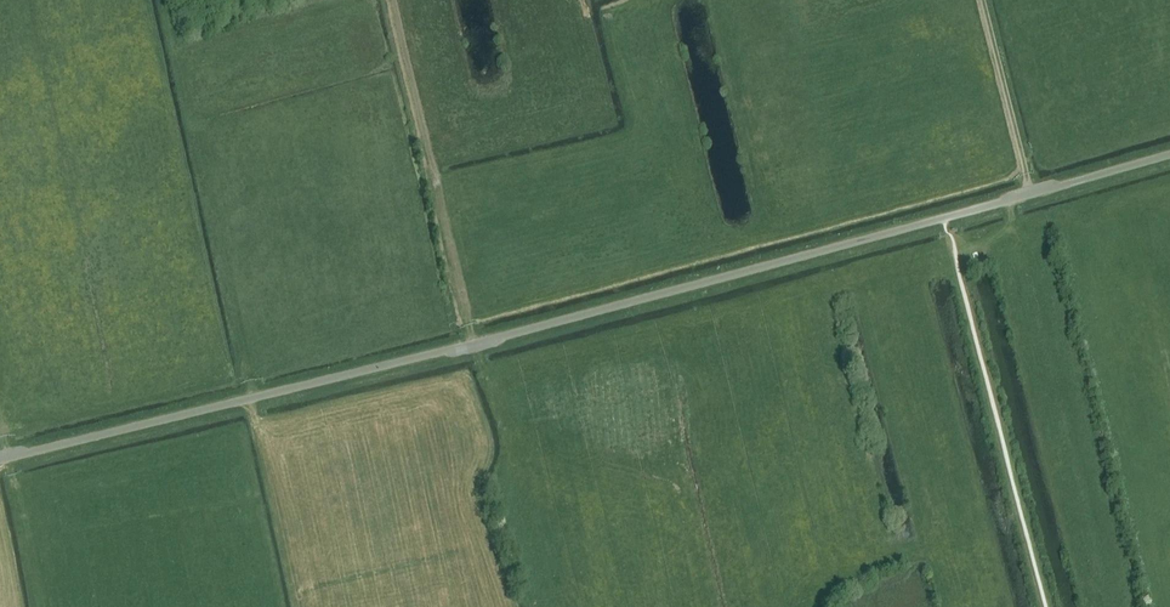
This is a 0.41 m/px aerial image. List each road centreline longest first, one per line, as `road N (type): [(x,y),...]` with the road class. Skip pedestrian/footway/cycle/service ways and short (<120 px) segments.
road 1 (track): [(252,400),(169,0)]
road 2 (track): [(470,349),(391,0)]
road 3 (track): [(1031,194),(982,0)]

